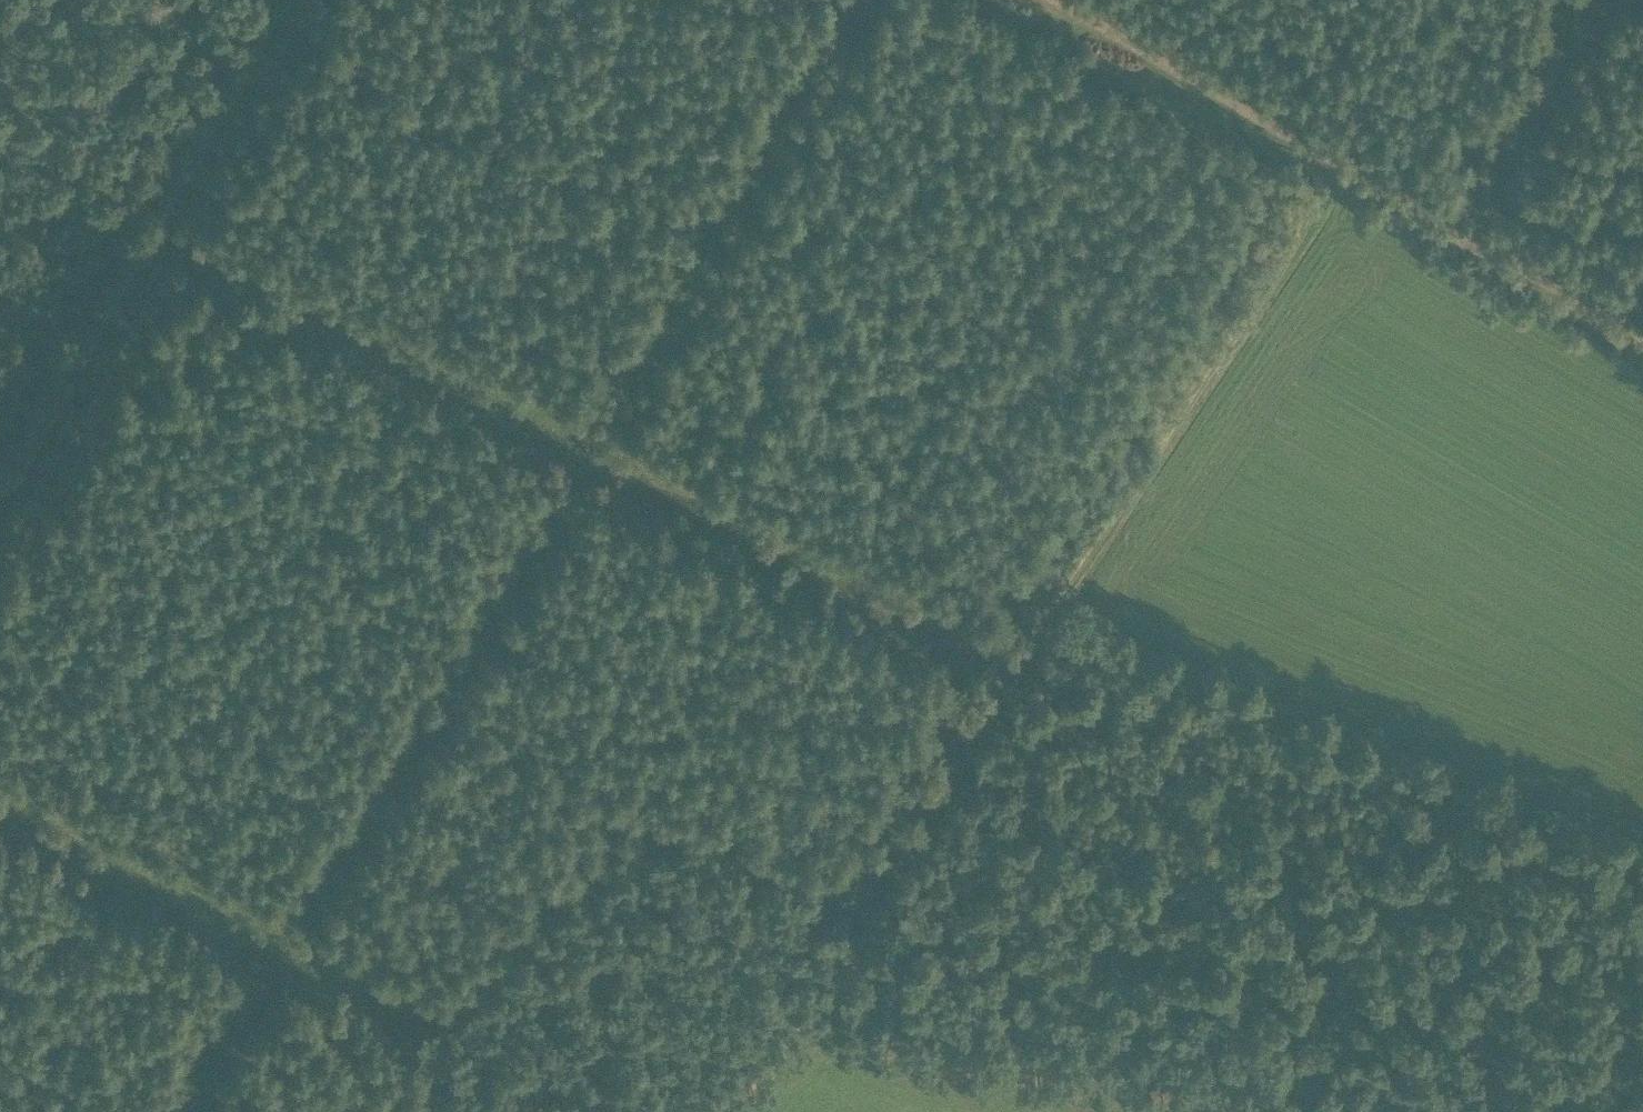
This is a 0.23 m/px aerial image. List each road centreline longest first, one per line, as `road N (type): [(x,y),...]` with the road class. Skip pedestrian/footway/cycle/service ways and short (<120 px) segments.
road 1 (track): [(1642,346),(1339,161)]
road 2 (track): [(1339,161),(1028,0)]
road 3 (track): [(1459,238),(1594,0)]

